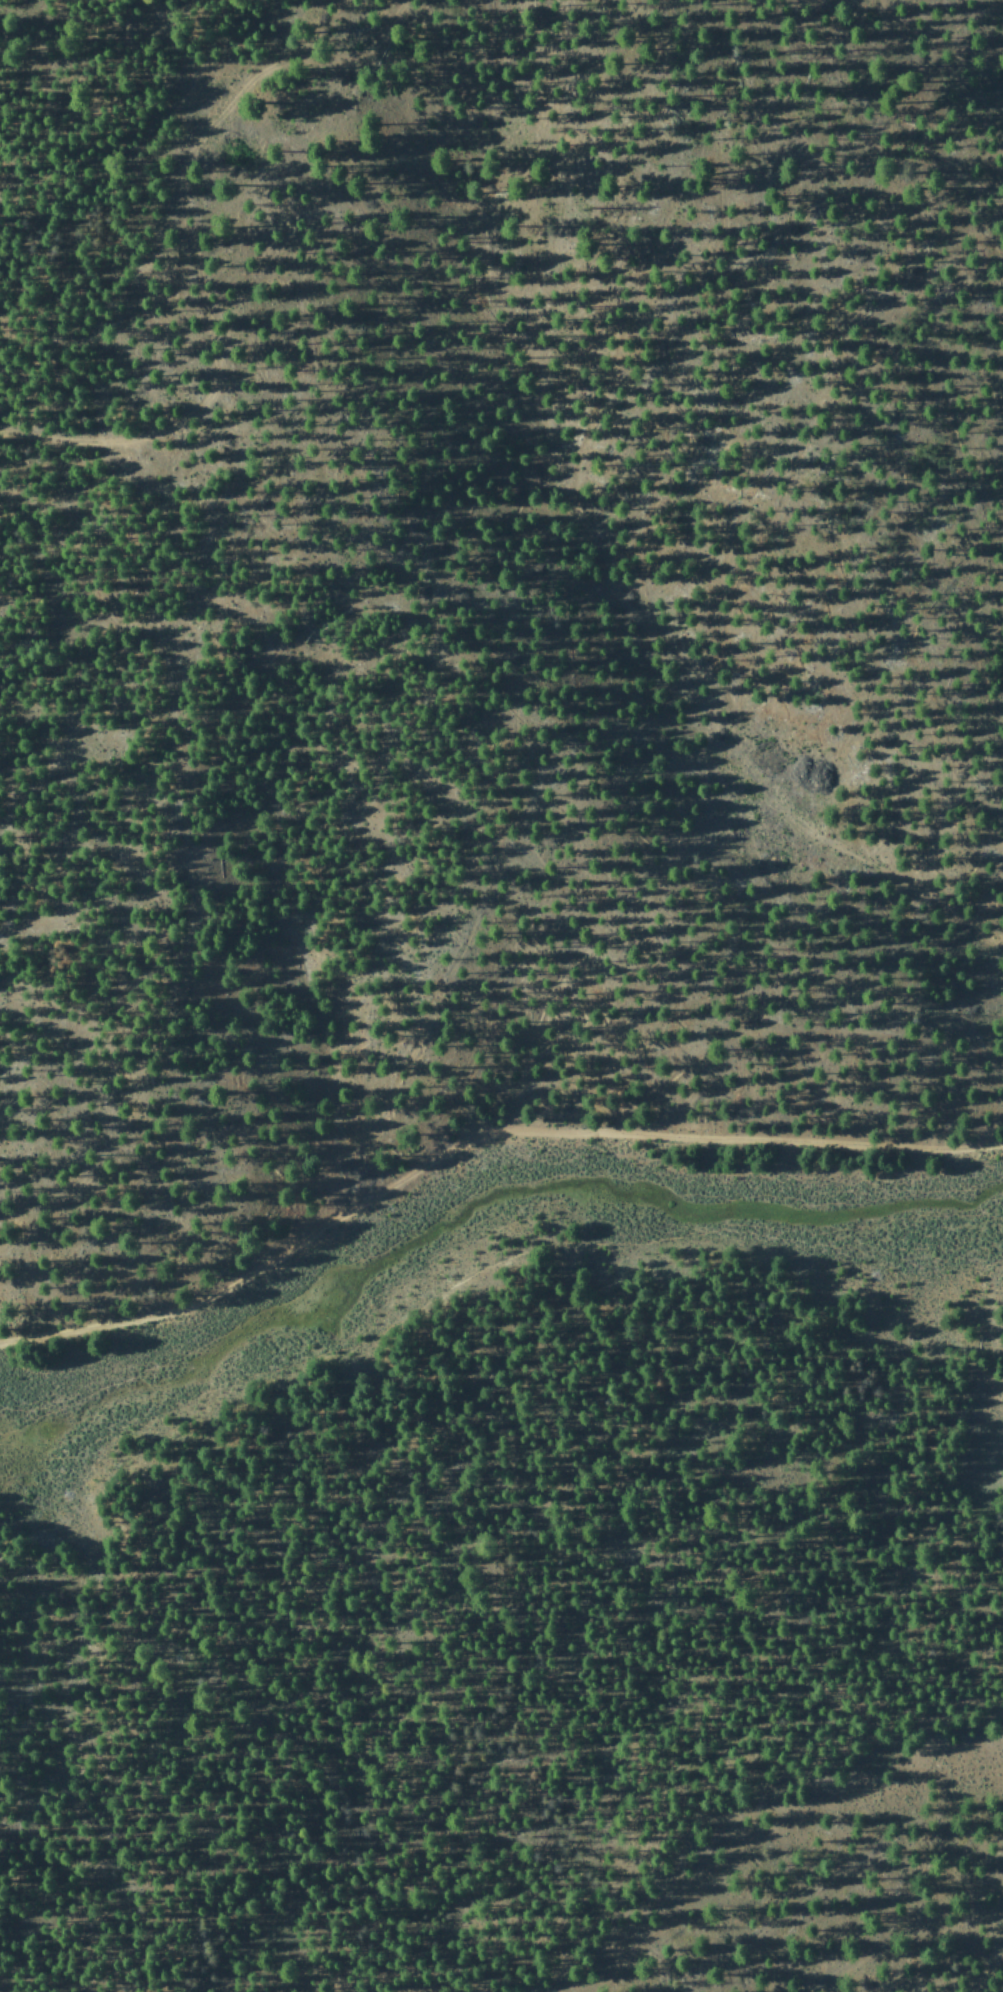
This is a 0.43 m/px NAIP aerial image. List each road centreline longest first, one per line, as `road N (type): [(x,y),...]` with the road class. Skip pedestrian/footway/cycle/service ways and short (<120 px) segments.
road 1 (track): [(0,1468),(497,1333),(832,1315),(1002,1389)]

